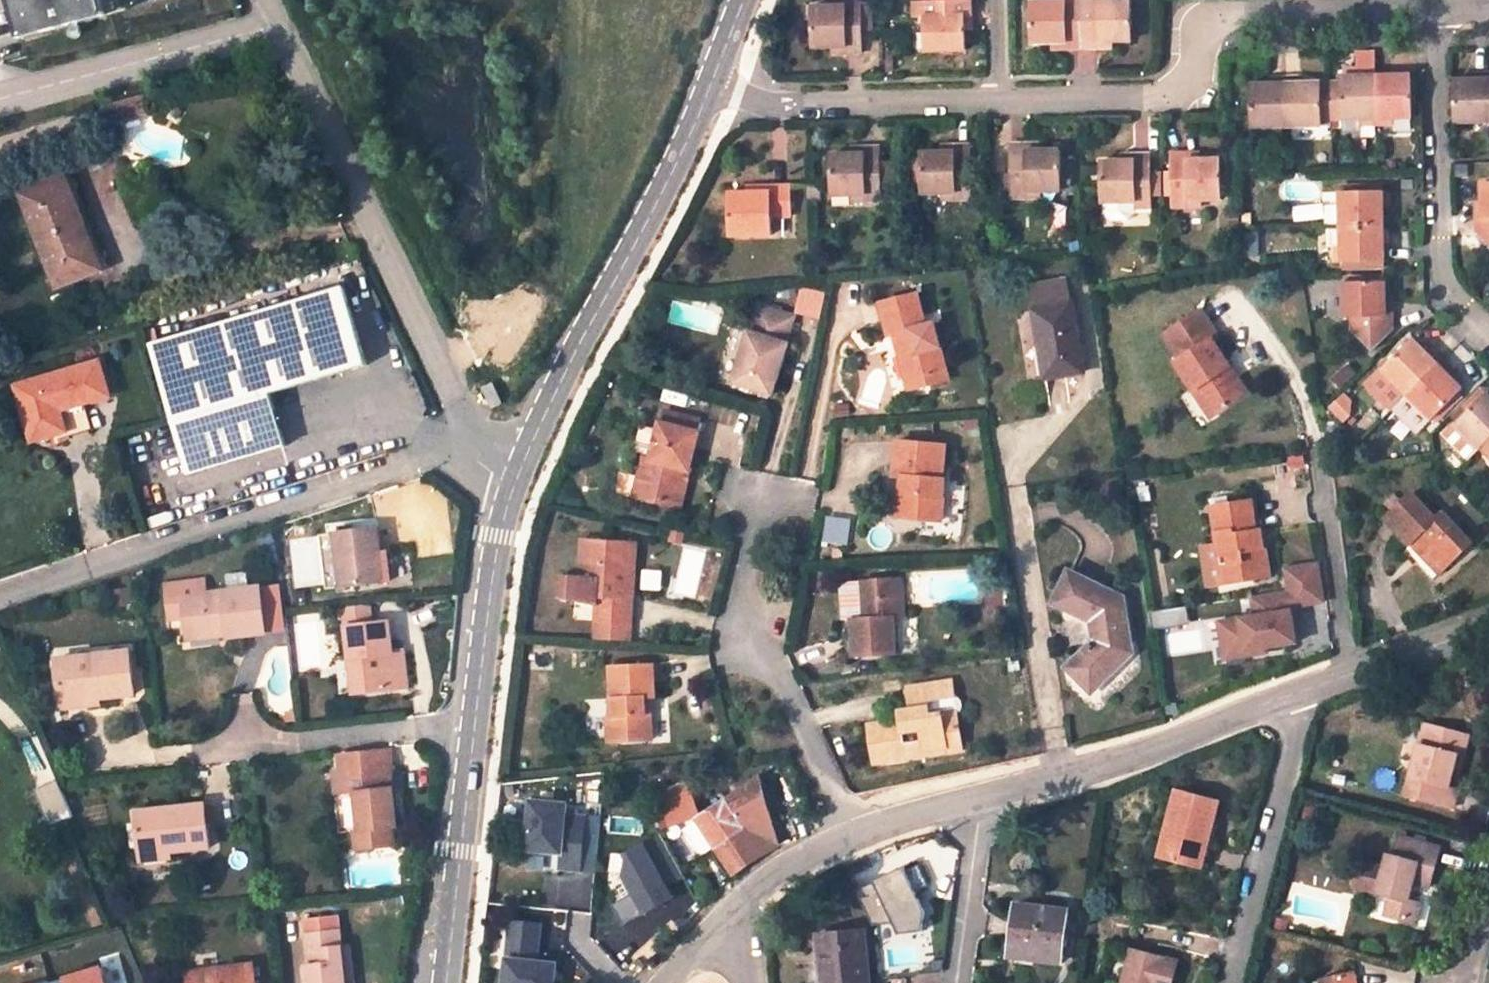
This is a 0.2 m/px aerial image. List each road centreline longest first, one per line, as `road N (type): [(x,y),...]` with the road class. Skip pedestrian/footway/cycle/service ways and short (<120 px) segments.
road 1 (residential): [(0,602),(480,443)]
road 2 (residential): [(480,443),(263,0)]
road 3 (tertiary): [(707,103),(513,465)]
road 4 (residential): [(1058,775),(882,820),(783,861),(736,905)]
road 5 (residential): [(1308,8),(1234,12),(1207,23),(1174,82),(1152,93),(995,97)]
road 6 (residential): [(1488,329),(1446,283),(1441,258),(1438,6)]
road 7 (residential): [(1227,982),(1292,694)]
road 8 (residential): [(995,97),(707,103)]
road 9 (residential): [(1008,492),(1058,775)]
road 10 (residential): [(193,756),(468,725)]
road 11 (tertiary): [(513,465),(496,527),(468,725)]
road 12 (tertiary): [(468,725),(441,982)]
road 13 (residential): [(1292,694),(1058,775)]
road 14 (residential): [(1314,451),(1346,675)]
road 15 (residential): [(1488,628),(1346,675)]
road 16 (residential): [(1438,6),(1308,8)]

